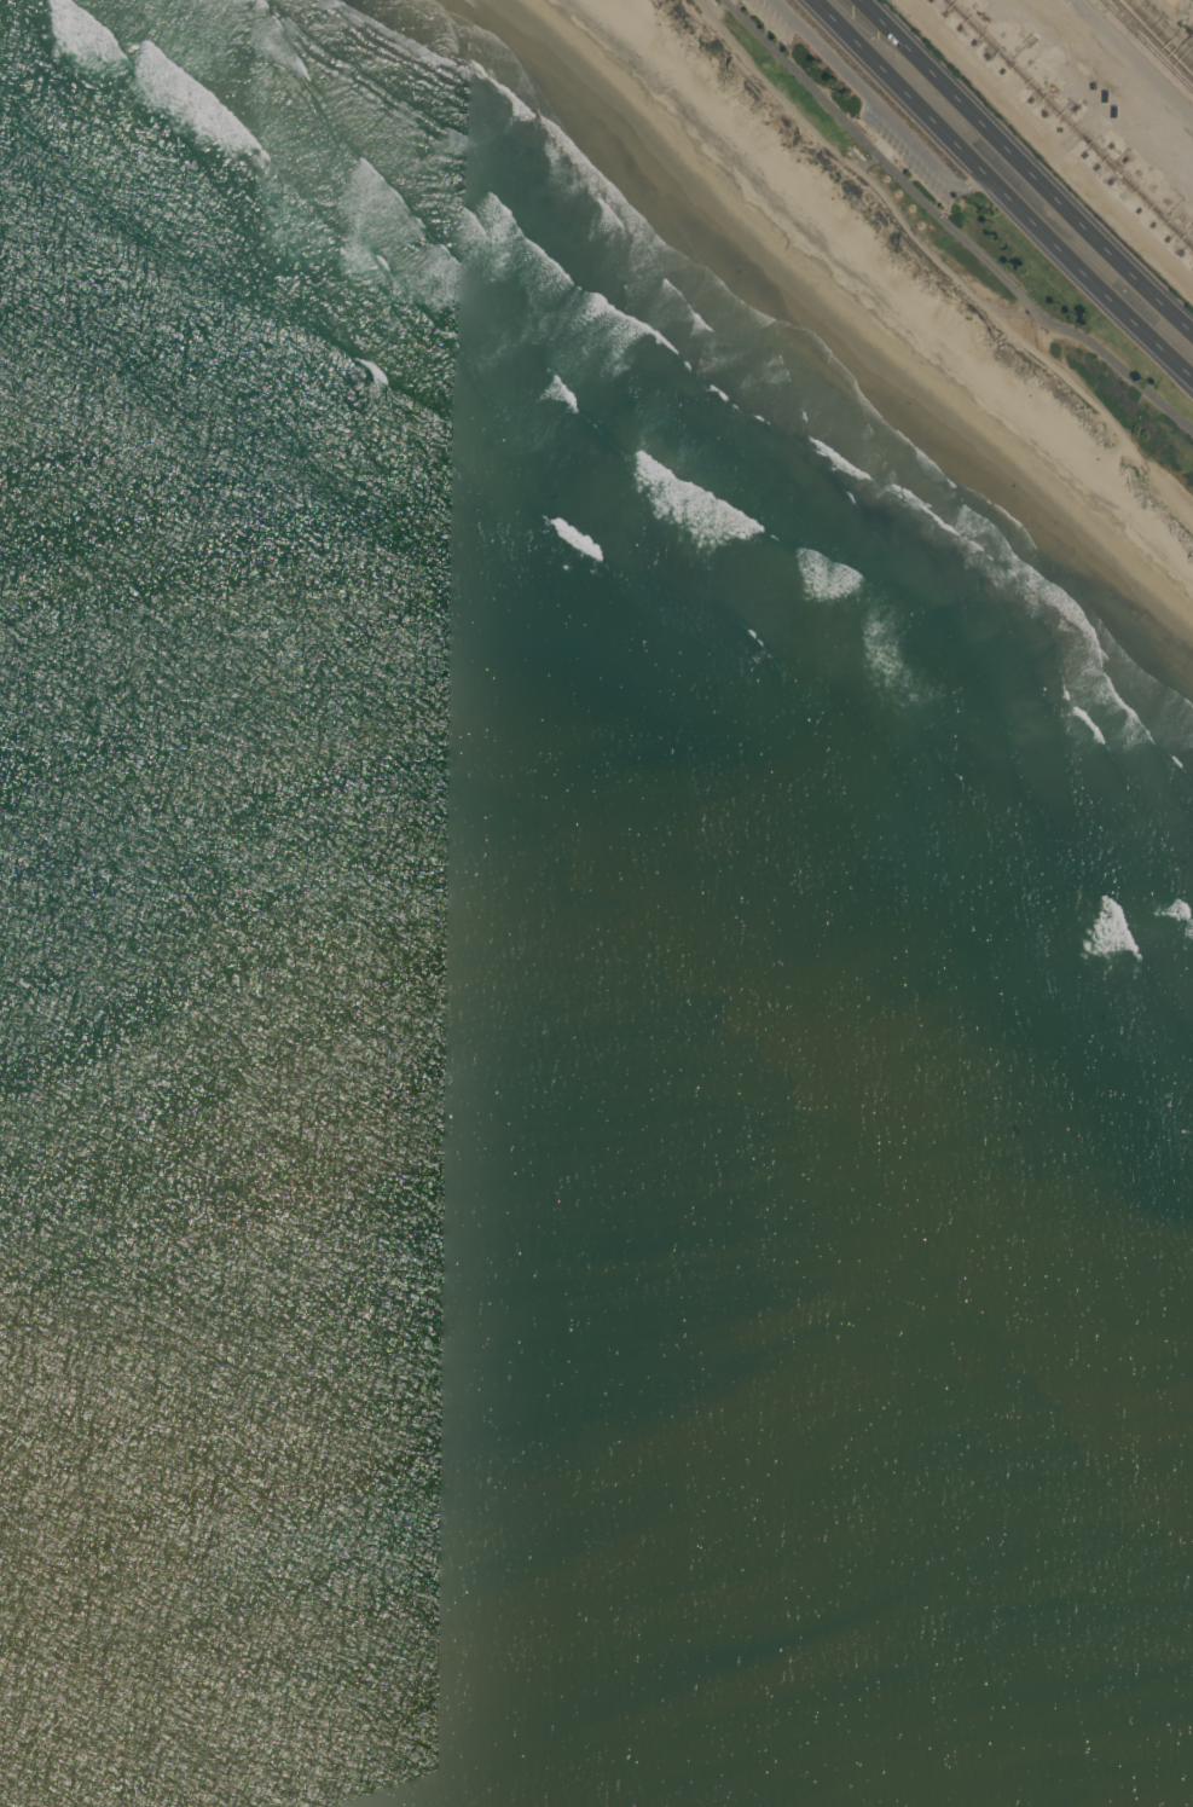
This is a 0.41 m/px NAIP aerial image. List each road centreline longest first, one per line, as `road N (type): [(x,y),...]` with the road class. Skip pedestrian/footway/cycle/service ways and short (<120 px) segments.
road 1 (trunk): [(817,0),(1192,377)]
road 2 (trunk): [(1192,325),(869,0)]

